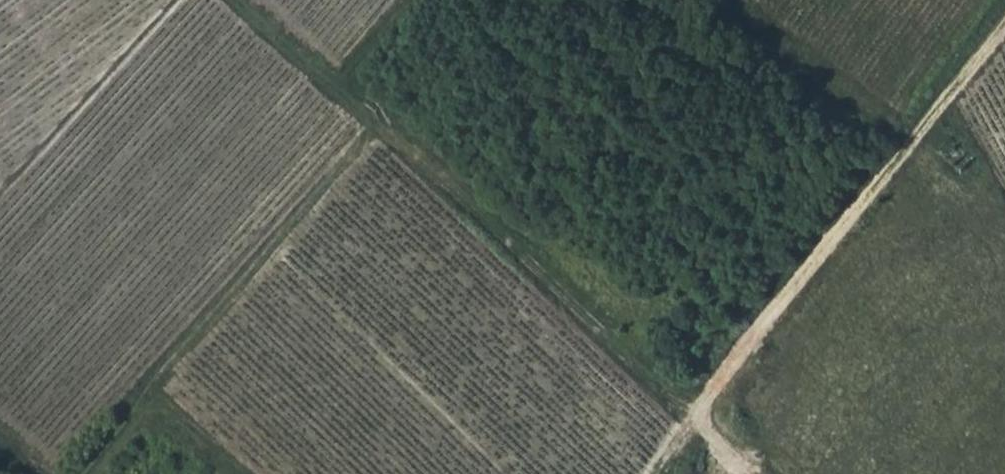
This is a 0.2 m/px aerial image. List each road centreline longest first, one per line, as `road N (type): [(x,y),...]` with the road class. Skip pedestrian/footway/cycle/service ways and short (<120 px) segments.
road 1 (track): [(231,0),(689,426)]
road 2 (track): [(689,426),(723,373),(1004,21)]
road 3 (track): [(77,473),(375,131)]

